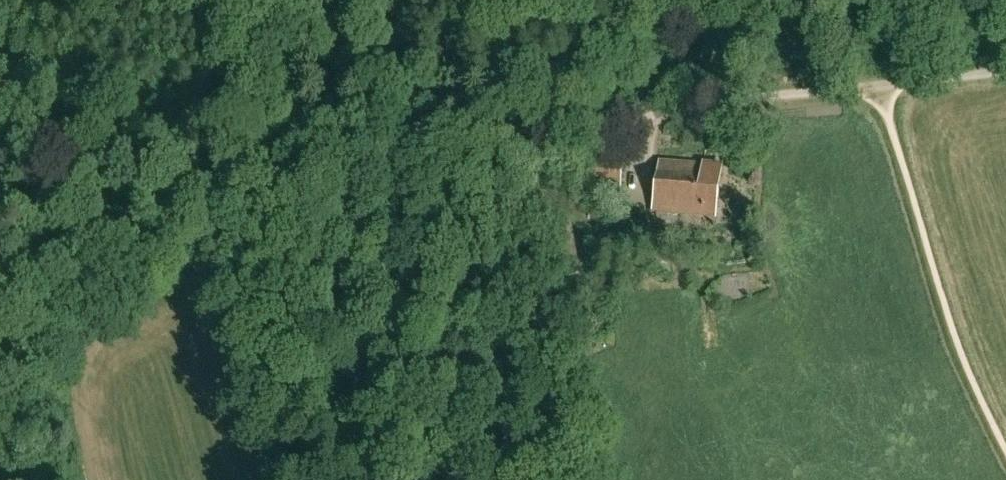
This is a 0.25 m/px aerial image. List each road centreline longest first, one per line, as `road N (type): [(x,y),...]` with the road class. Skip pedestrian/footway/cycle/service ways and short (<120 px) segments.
road 1 (track): [(714,97),(558,135),(334,138)]
road 2 (track): [(438,479),(334,138)]
road 3 (track): [(881,86),(714,97)]
road 4 (unclassified): [(881,86),(1005,73)]

